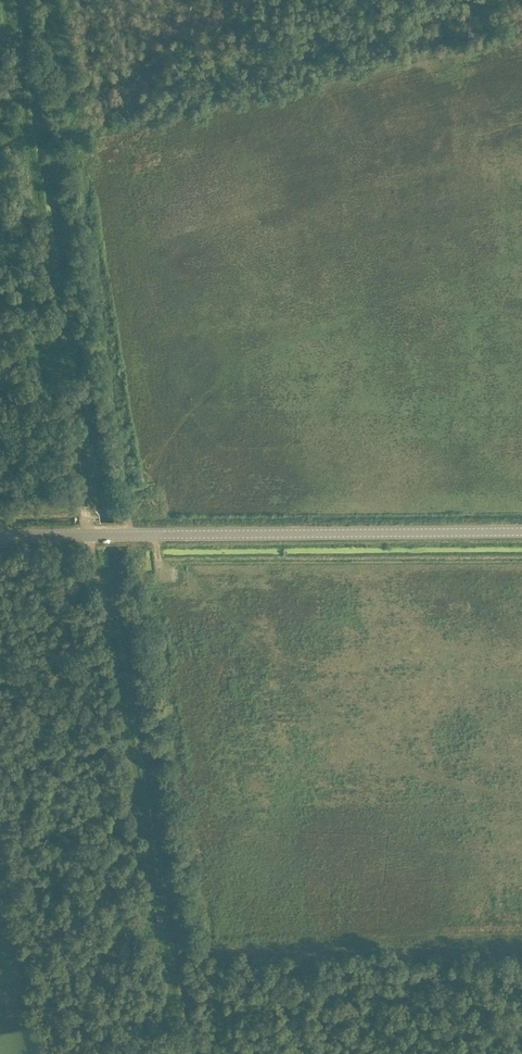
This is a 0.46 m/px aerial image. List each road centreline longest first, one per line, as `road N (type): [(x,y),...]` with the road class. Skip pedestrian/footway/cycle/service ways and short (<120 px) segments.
road 1 (track): [(179,1053),(0,0)]
road 2 (unclassified): [(0,538),(521,531)]

